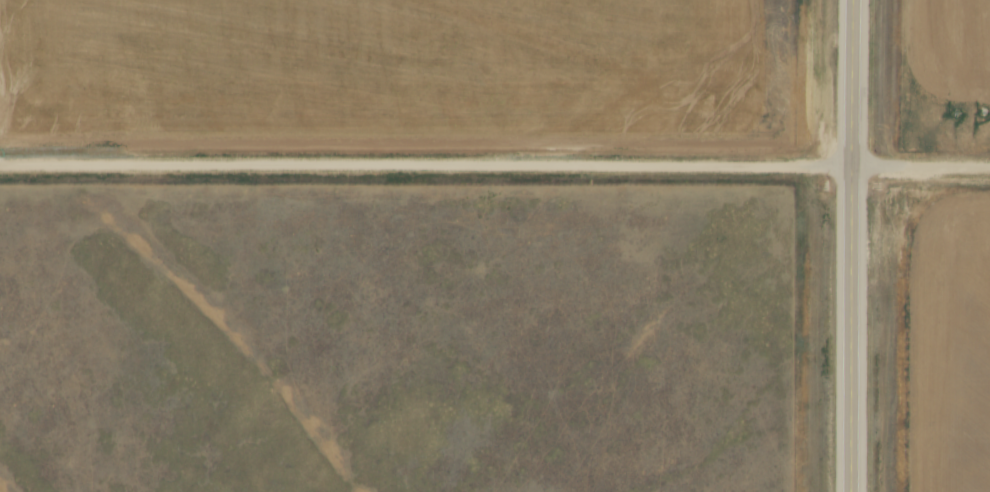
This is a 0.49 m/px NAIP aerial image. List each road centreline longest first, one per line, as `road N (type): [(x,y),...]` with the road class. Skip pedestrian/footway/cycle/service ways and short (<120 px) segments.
road 1 (track): [(0,158),(989,167)]
road 2 (primary): [(846,491),(847,0)]

